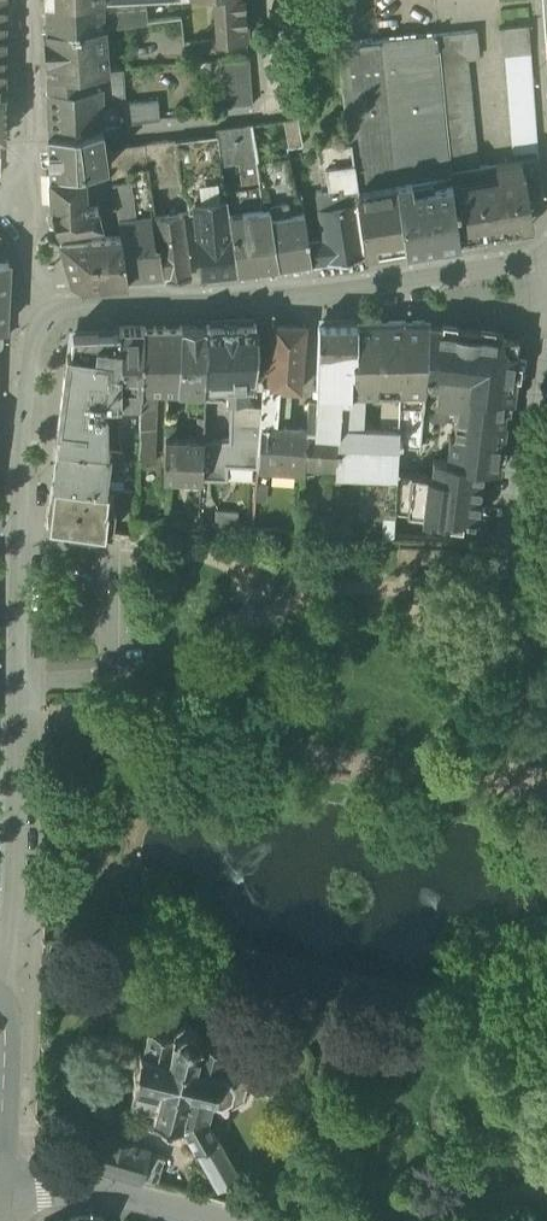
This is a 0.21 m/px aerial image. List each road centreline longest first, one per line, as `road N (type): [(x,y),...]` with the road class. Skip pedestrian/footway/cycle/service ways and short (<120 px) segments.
road 1 (residential): [(6,997),(18,537),(40,326),(65,310),(276,296),(546,261)]
road 2 (unclassified): [(0,1186),(99,1192),(207,1220)]

